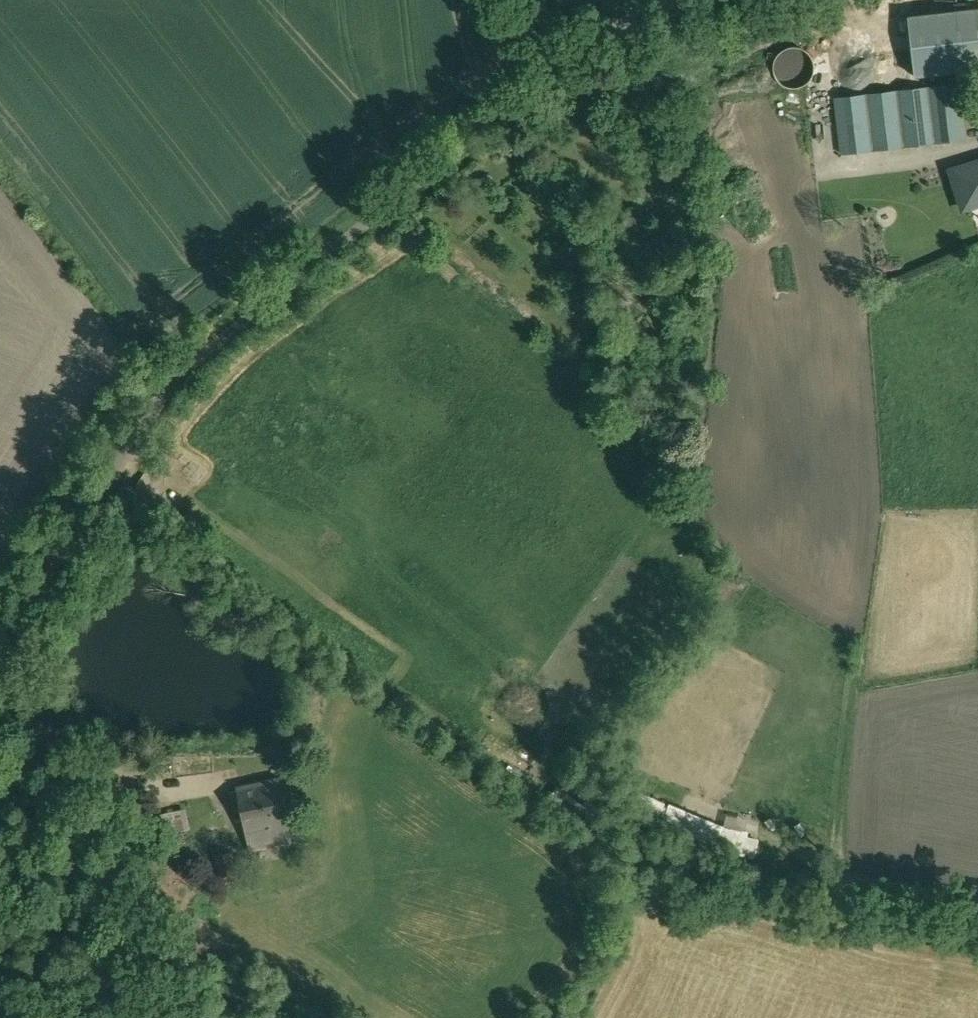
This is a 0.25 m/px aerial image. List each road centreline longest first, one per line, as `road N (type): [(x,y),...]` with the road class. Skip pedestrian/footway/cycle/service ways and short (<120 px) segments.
road 1 (residential): [(698,0),(659,12),(539,87),(173,380),(0,647)]

